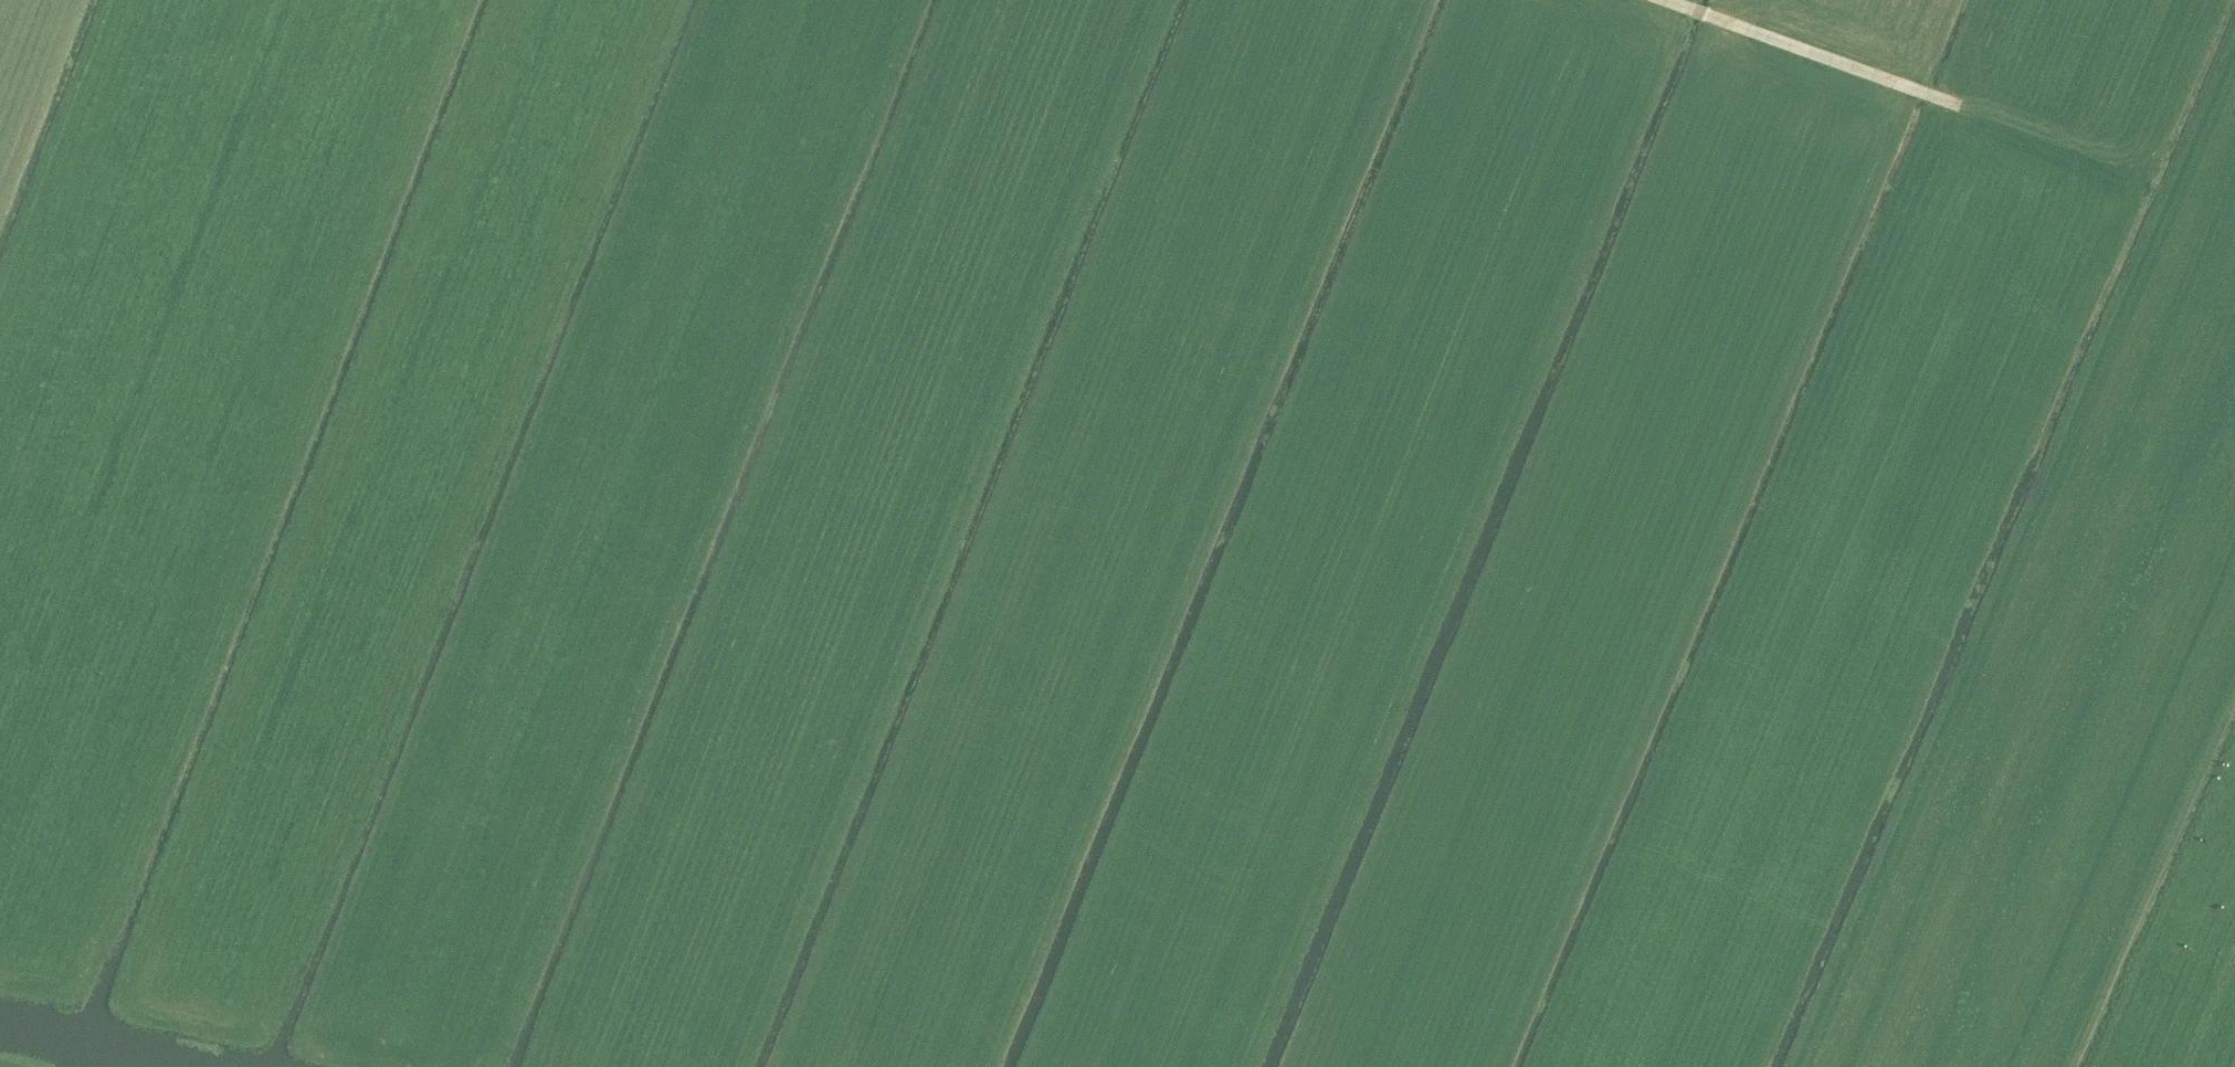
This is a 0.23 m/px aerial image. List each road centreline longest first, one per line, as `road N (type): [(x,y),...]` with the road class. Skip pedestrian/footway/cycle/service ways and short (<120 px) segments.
road 1 (track): [(1959,105),(1668,0)]

